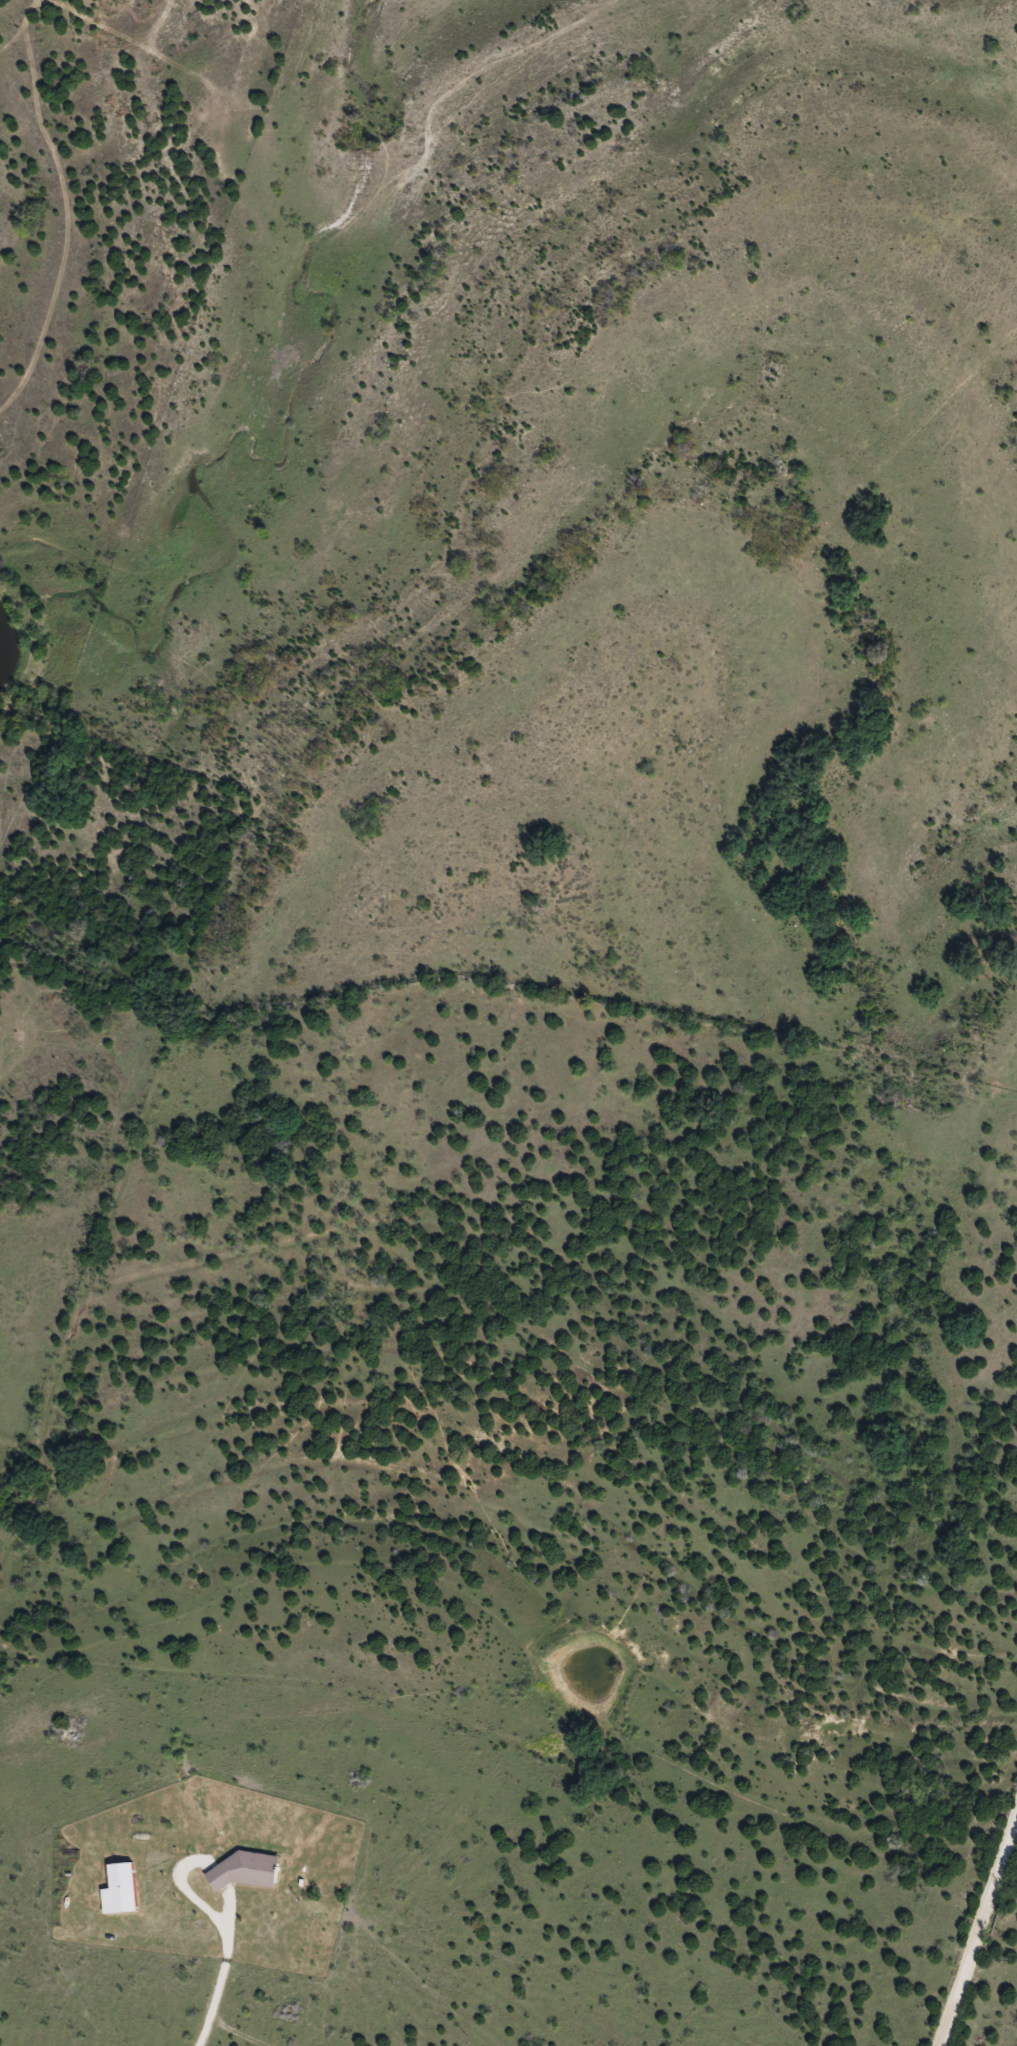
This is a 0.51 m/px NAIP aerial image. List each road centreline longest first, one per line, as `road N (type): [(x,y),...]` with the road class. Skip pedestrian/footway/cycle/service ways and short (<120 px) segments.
road 1 (residential): [(1016,1823),(939,2045)]

